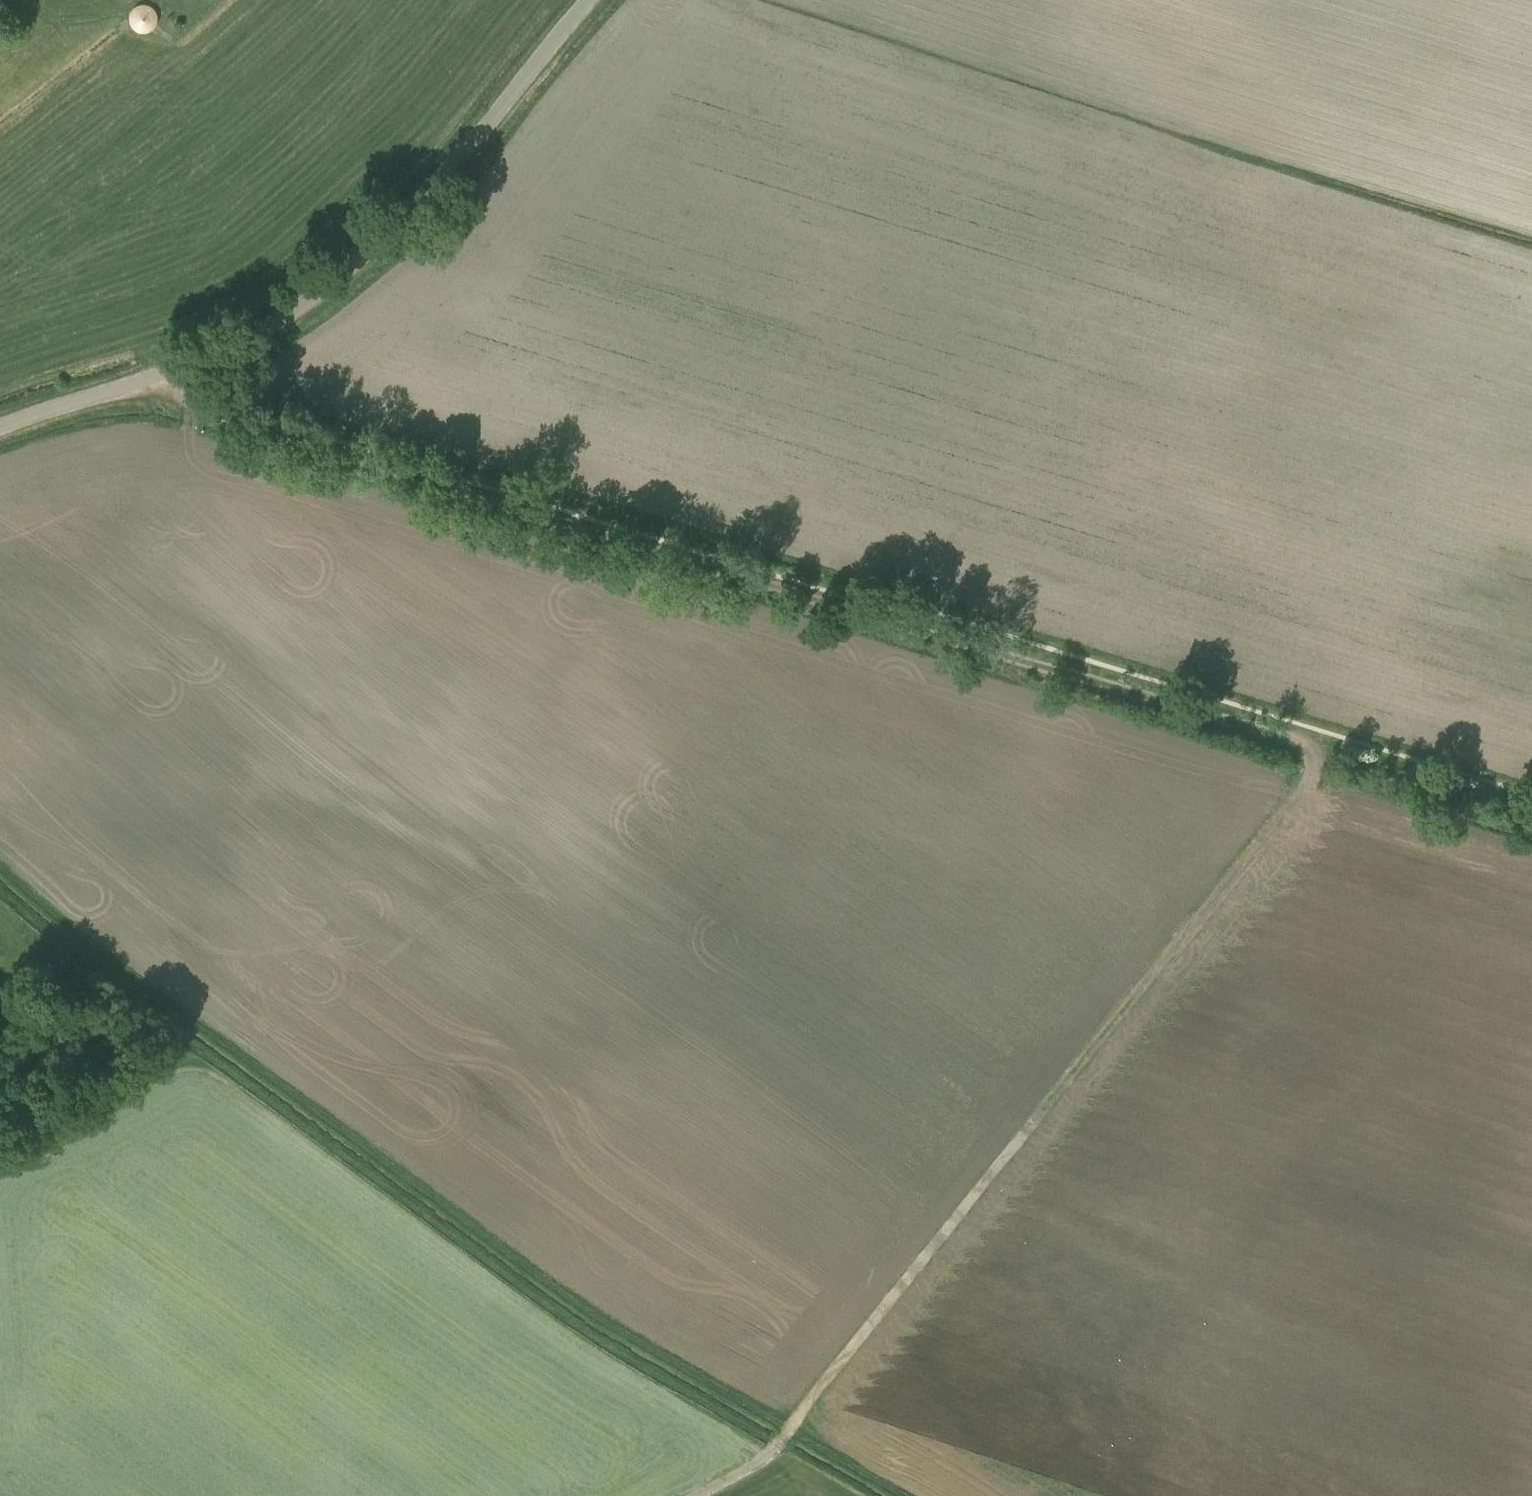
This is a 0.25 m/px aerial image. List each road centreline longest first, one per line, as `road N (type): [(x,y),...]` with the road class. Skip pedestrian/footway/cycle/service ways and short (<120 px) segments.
road 1 (track): [(161,375),(184,397),(230,417),(1318,764)]
road 2 (unclassified): [(0,430),(196,362),(312,296),(359,261),(590,0)]
road 3 (track): [(685,1495),(776,1447),(1070,1090)]
road 4 (track): [(1531,828),(1318,764)]

